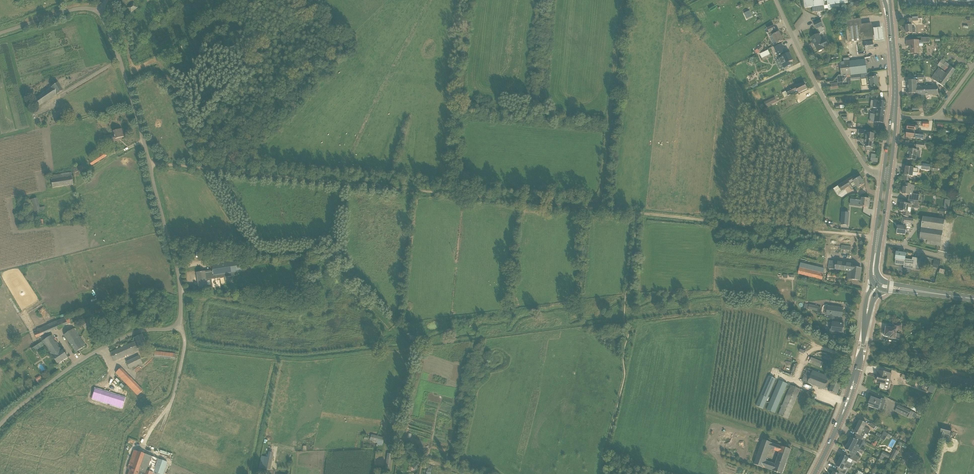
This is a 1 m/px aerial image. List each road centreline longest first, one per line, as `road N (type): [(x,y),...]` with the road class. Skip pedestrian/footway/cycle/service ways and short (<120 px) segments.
road 1 (unclassified): [(0,426),(80,361),(179,321),(178,271),(100,13)]
road 2 (track): [(588,208),(209,169)]
road 3 (track): [(872,237),(588,208)]
road 4 (track): [(393,328),(331,258),(252,250),(199,168)]
road 5 (unclassified): [(887,174),(868,170),(837,123),(776,0)]
road 6 (tertiary): [(815,473),(853,384),(878,283)]

